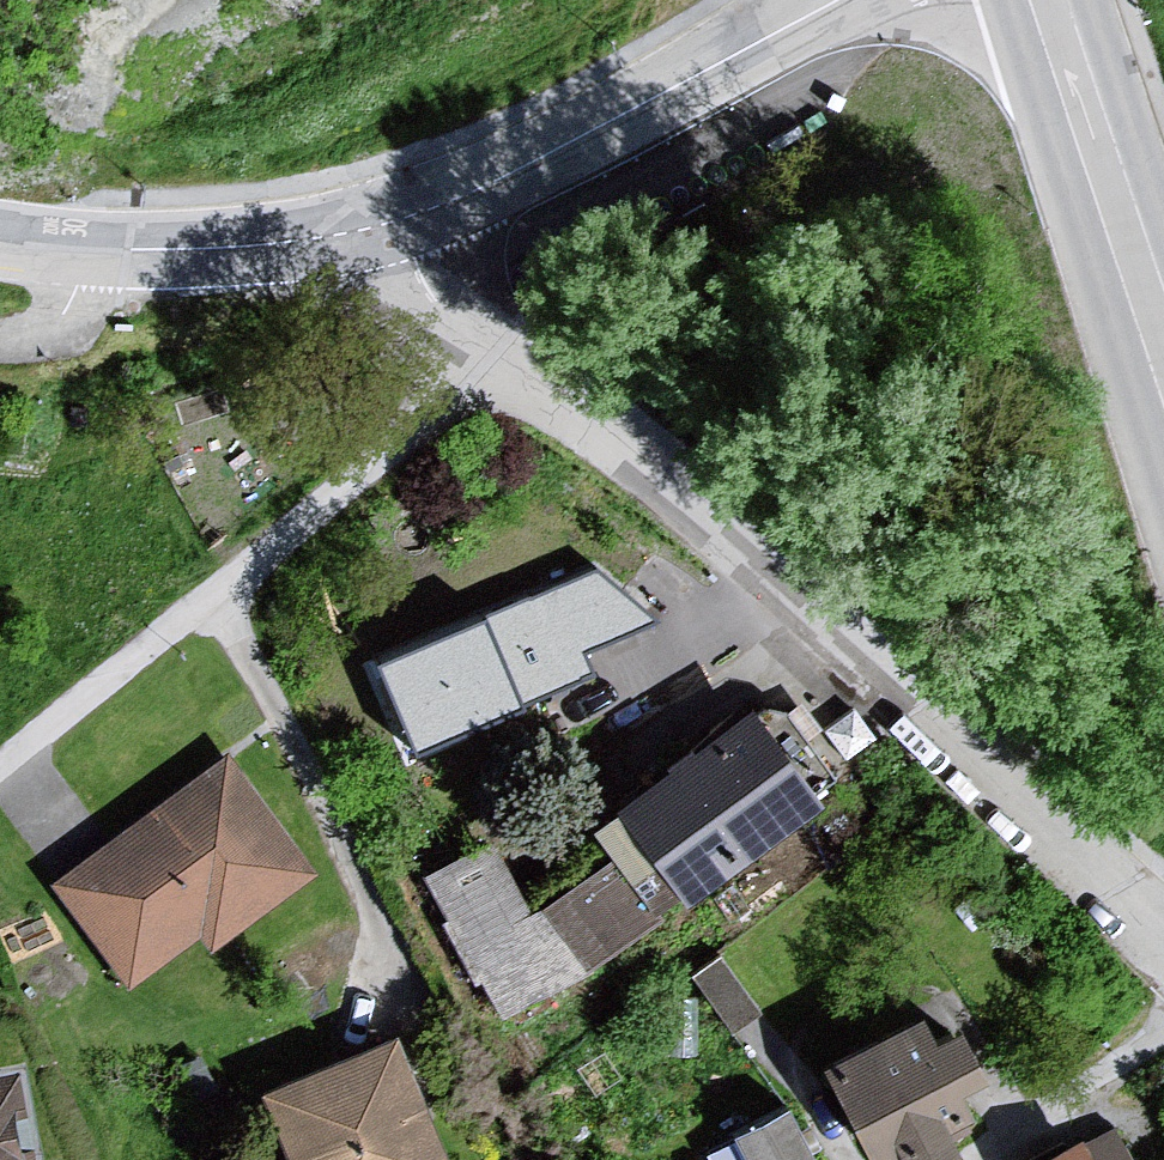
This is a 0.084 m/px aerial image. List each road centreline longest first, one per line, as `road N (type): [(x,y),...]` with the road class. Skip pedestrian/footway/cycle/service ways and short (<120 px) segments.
road 1 (residential): [(434,210),(502,352),(0,767)]
road 2 (residential): [(851,0),(608,133),(434,210)]
road 3 (residential): [(434,210),(294,243),(195,252),(0,241)]
road 4 (tertiary): [(1049,0),(1163,377)]

